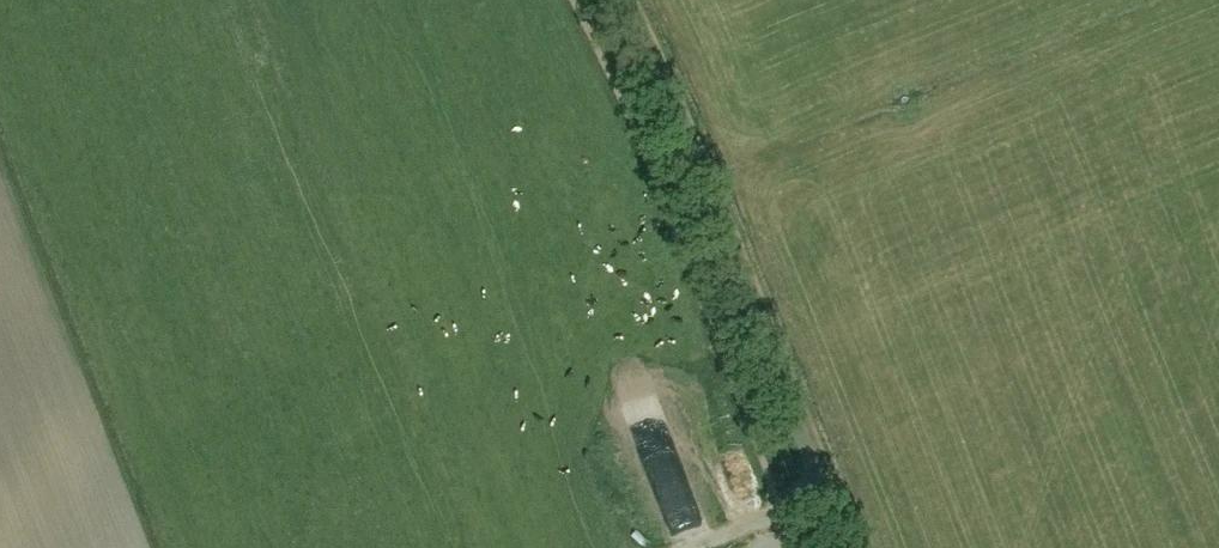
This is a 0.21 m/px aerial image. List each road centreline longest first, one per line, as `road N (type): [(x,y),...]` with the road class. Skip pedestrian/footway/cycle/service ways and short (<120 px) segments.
road 1 (unclassified): [(847,547),(701,160),(615,0)]

